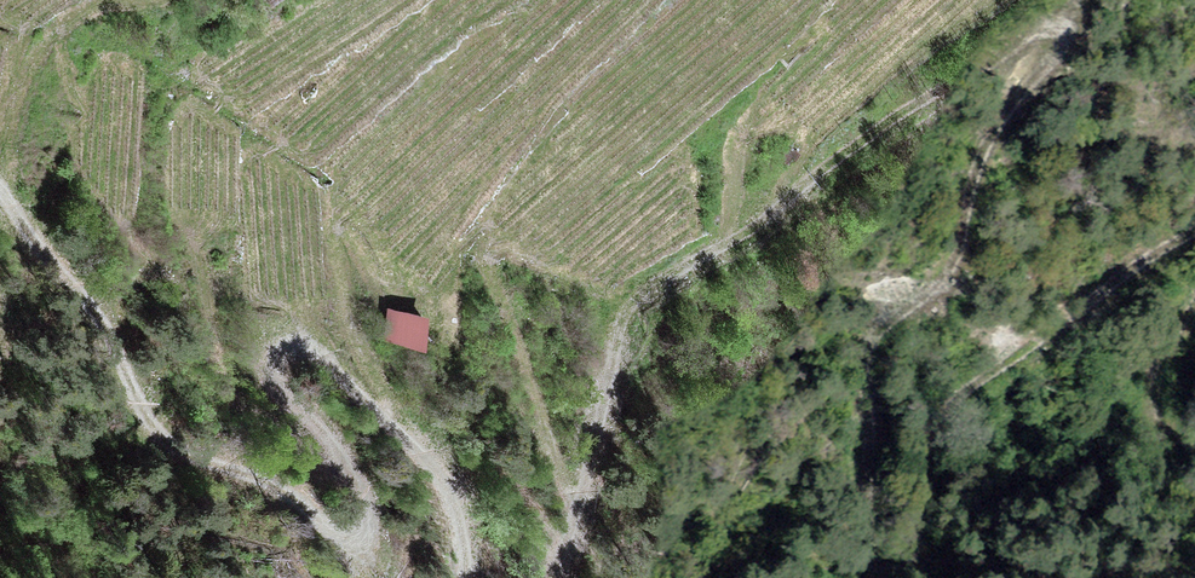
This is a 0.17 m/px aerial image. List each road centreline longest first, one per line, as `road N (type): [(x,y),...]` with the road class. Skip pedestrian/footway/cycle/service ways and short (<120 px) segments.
road 1 (track): [(550,577),(592,464),(615,350),(641,297),(775,223),(923,99),(1050,22),(1059,25),(1061,47),(1010,104),(975,161),(953,271),(873,345),(871,481),(885,556),(903,567),(931,551),(913,498),(931,435),(948,412),(1132,270),(1194,235)]
road 2 (track): [(0,194),(97,307),(162,438),(275,483),(357,544),(366,541),(366,511),(349,467),(274,360),(283,339),(297,340),(452,483),(470,577)]
road 3 (track): [(1194,311),(1158,378),(1168,421),(1194,437)]

